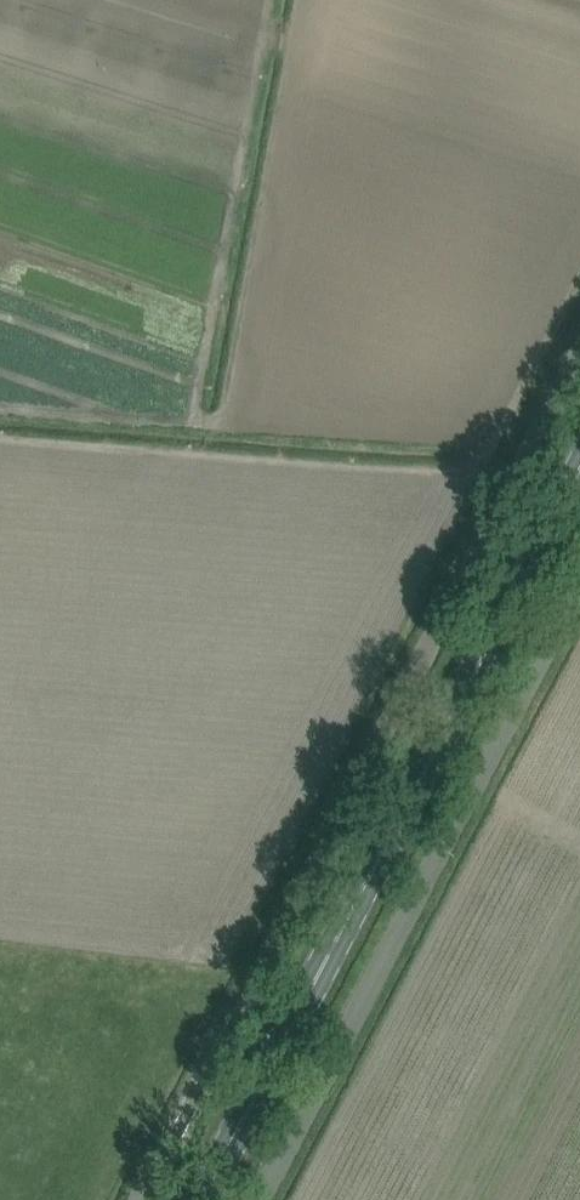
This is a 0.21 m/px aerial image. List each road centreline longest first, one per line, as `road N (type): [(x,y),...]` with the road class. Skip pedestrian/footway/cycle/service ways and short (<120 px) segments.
road 1 (unclassified): [(143,1199),(579,354)]
road 2 (primary): [(204,1199),(579,477)]
road 3 (unclassified): [(259,1199),(579,579)]

